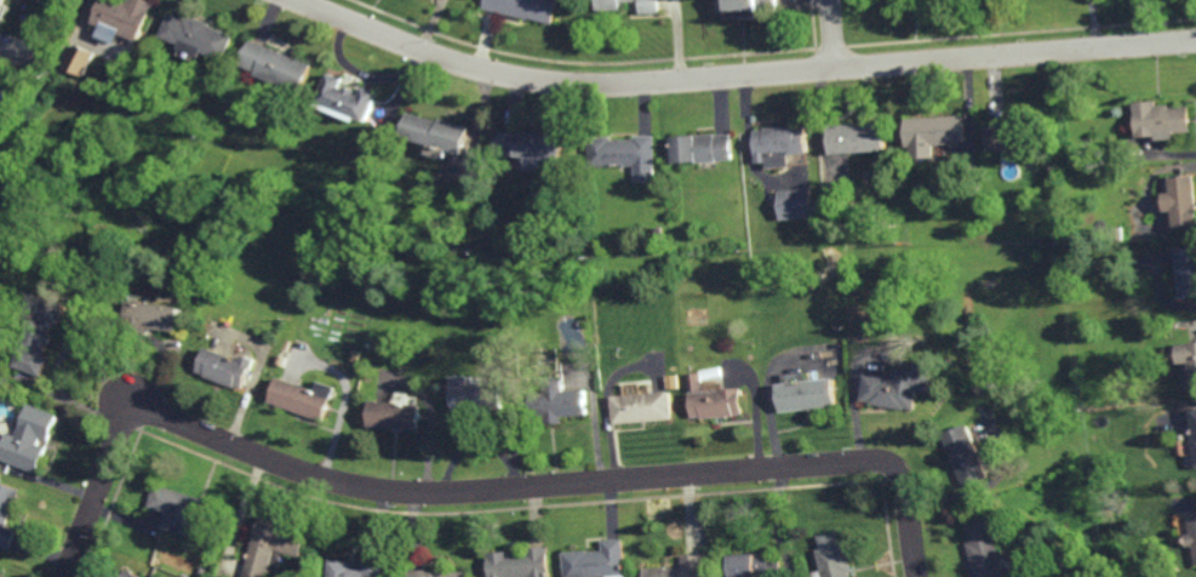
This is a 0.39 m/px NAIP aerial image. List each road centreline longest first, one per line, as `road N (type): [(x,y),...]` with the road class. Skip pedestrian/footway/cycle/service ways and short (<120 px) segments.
road 1 (residential): [(920,576),(906,474),(892,461),(407,491),(321,478),(150,411),(122,424),(64,576)]
road 2 (residential): [(1195,39),(573,81),(477,68),(300,0)]

